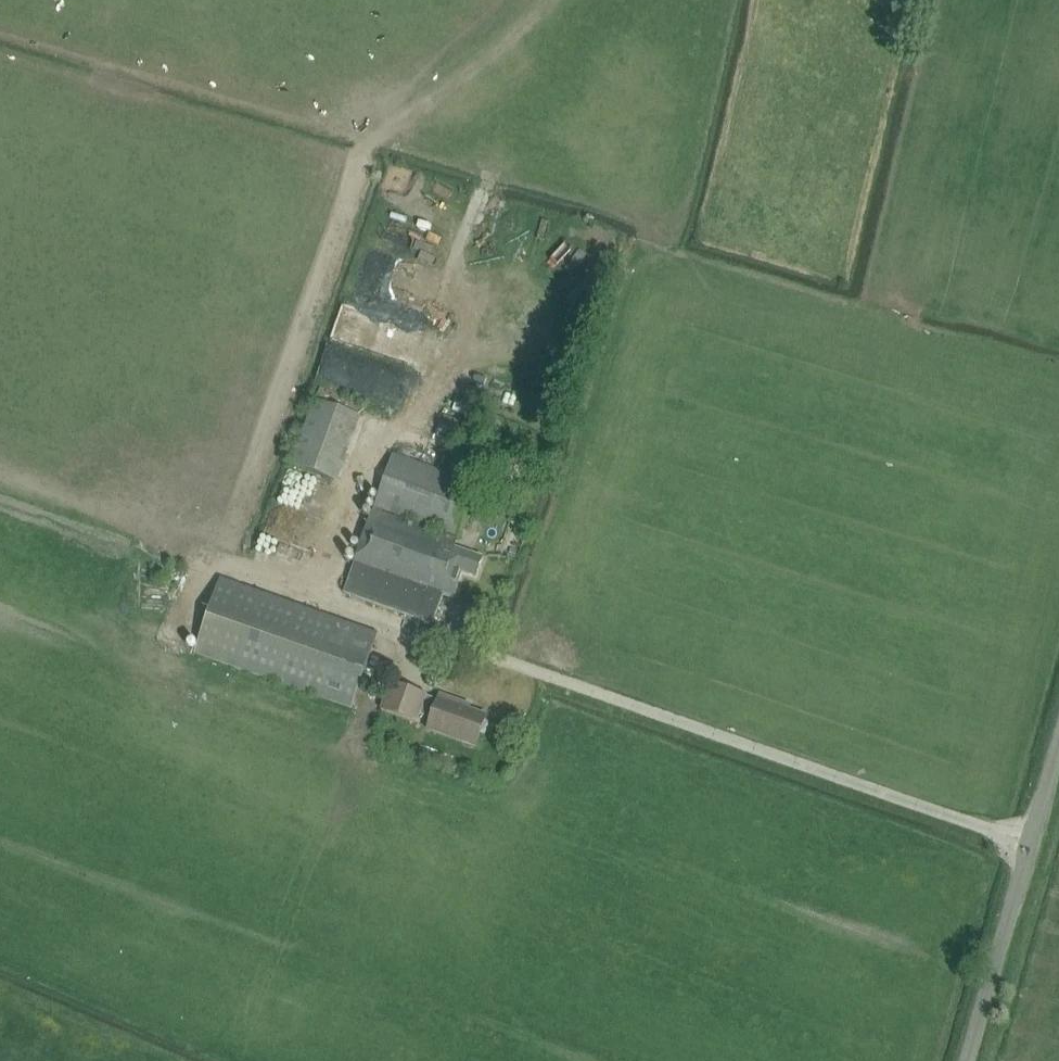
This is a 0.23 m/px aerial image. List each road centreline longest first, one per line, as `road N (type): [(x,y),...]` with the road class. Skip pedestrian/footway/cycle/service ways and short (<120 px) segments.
road 1 (unclassified): [(968,1060),(1058,736)]

